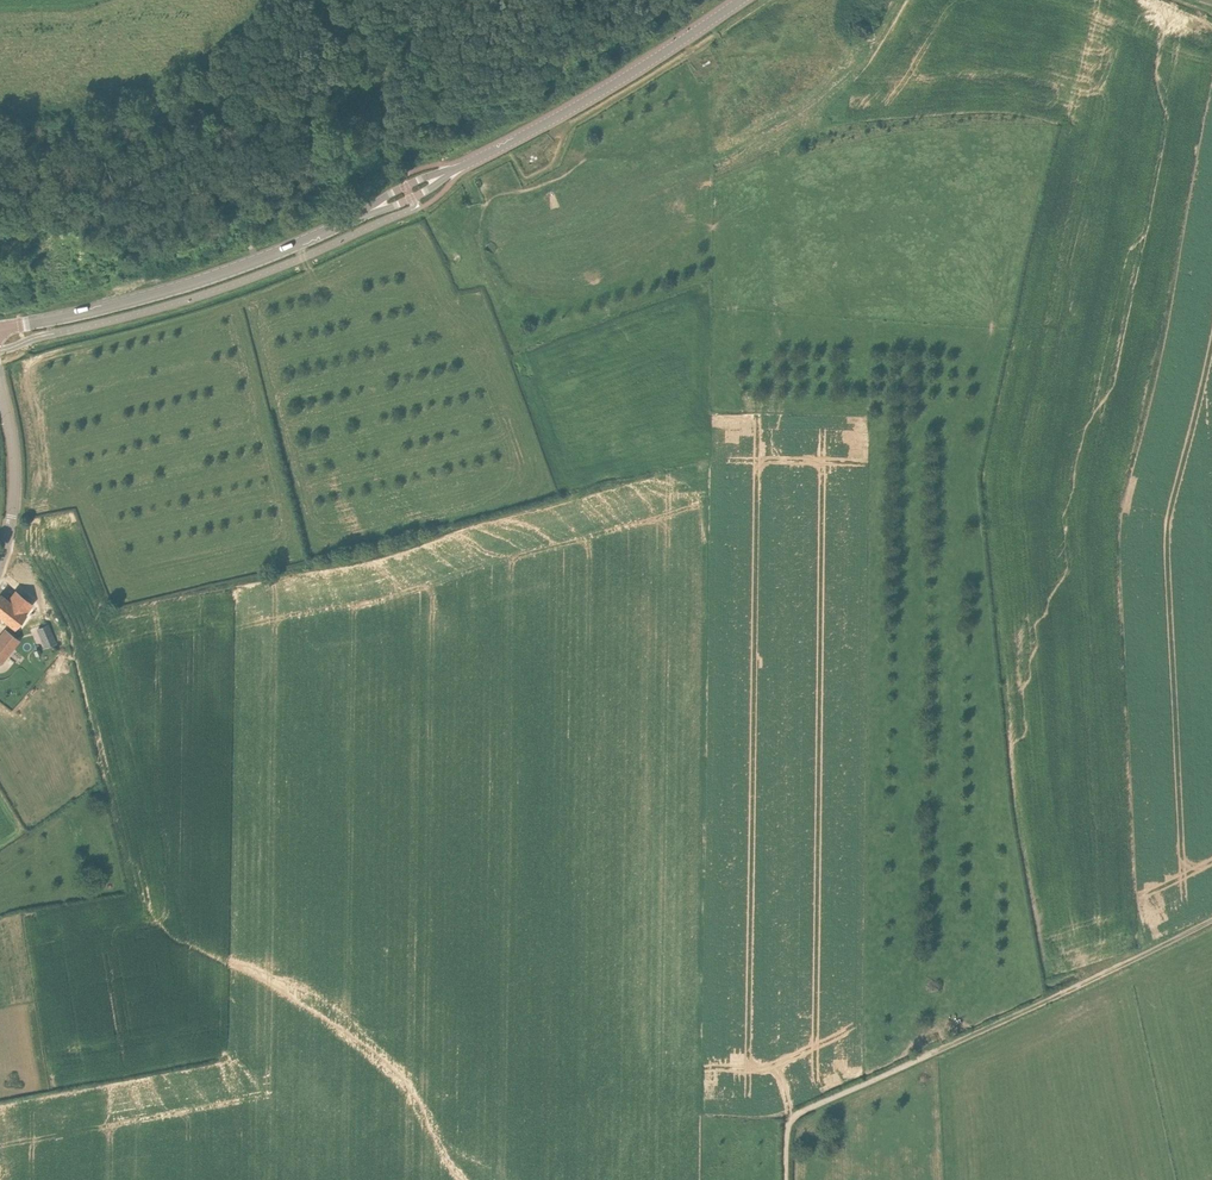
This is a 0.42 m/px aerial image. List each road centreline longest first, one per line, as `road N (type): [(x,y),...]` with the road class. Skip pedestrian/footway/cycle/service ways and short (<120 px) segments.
road 1 (track): [(1211,920),(804,1109),(787,1127),(785,1179)]
road 2 (tertiary): [(0,328),(191,283),(373,210)]
road 3 (tertiary): [(447,174),(570,110),(741,0)]
road 4 (tertiary): [(0,559),(15,479),(0,386)]

